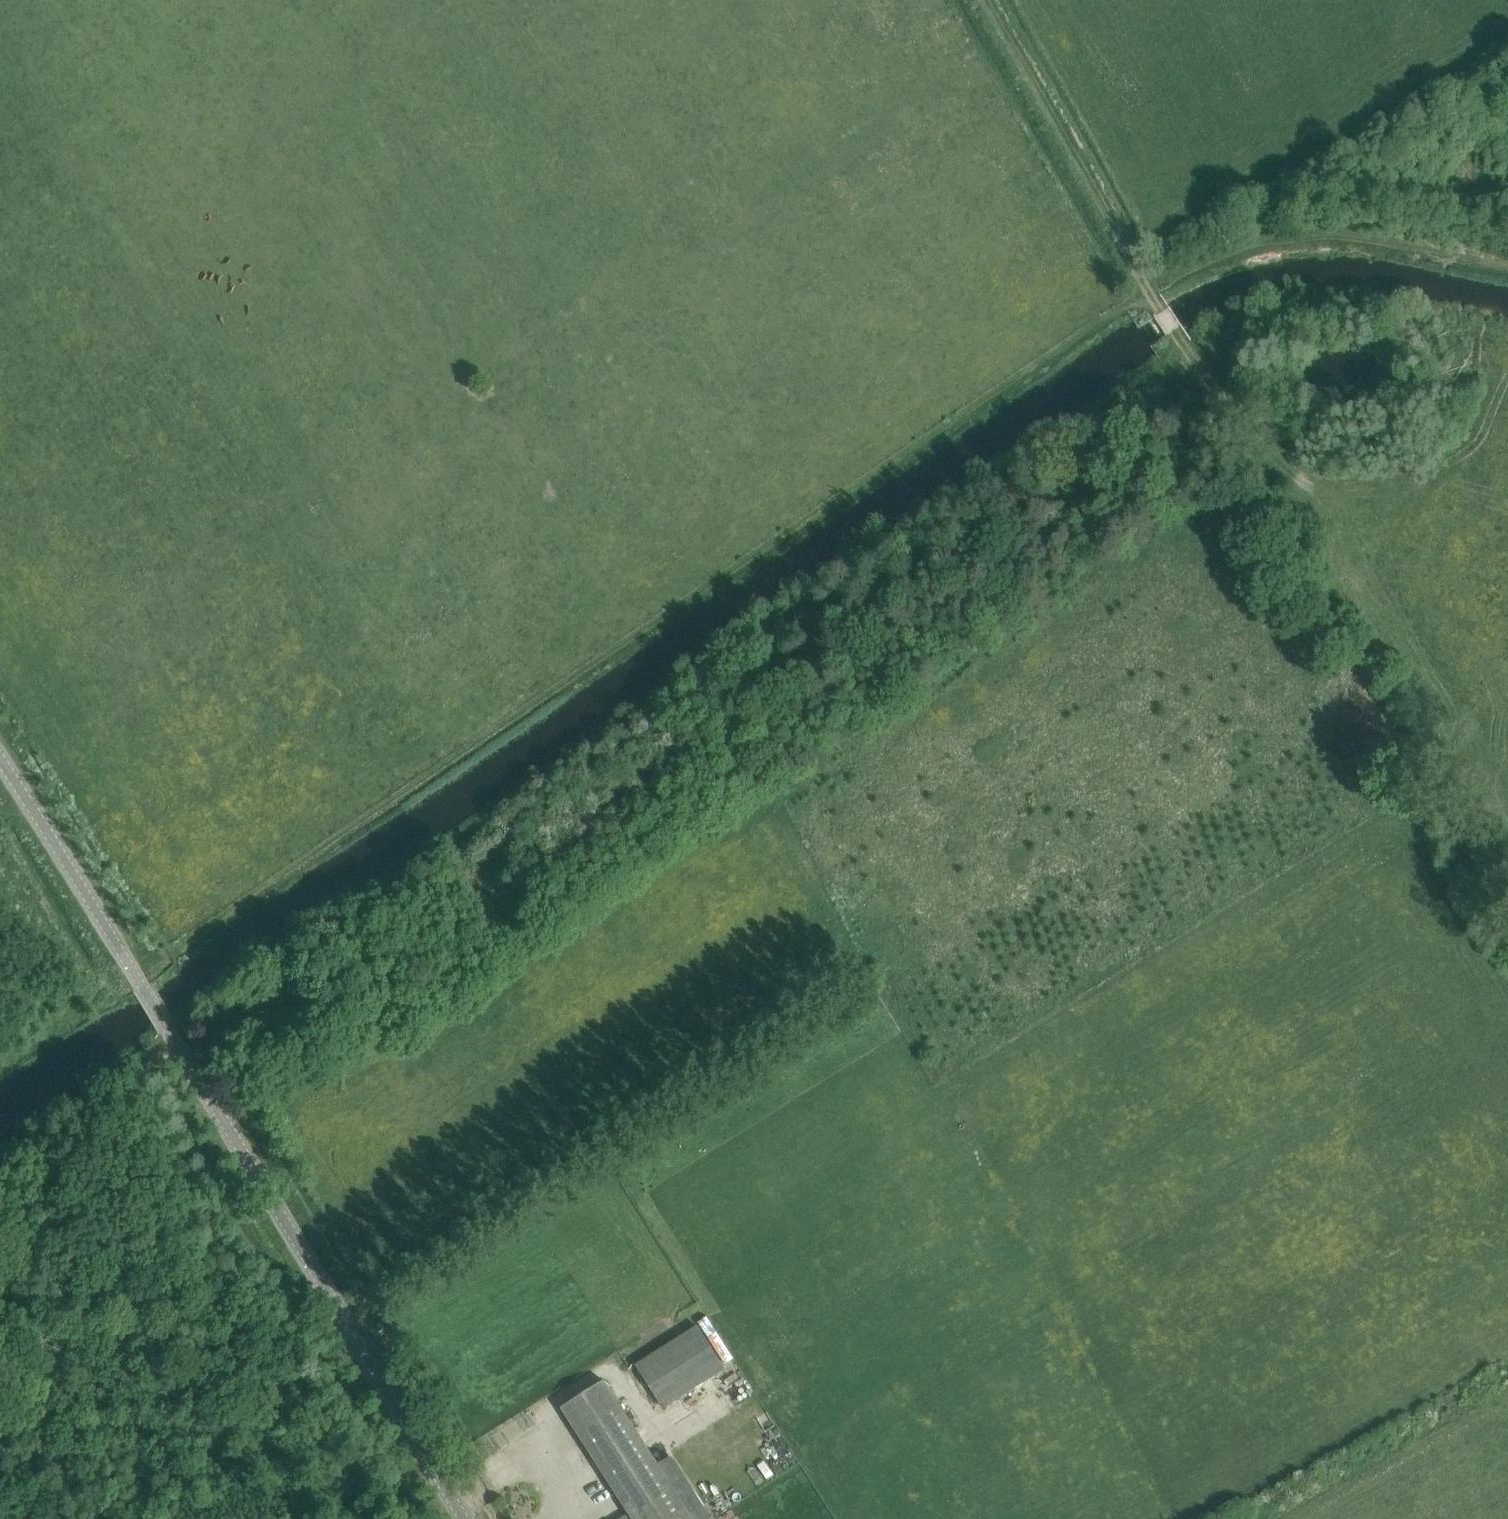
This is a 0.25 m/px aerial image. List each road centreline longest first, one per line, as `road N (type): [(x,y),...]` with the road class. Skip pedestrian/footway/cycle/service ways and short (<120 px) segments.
road 1 (unclassified): [(465,1518),(0,757)]
road 2 (track): [(1184,345),(1507,899)]
road 3 (track): [(976,0),(1148,291)]
road 4 (track): [(0,1143),(178,1046)]

